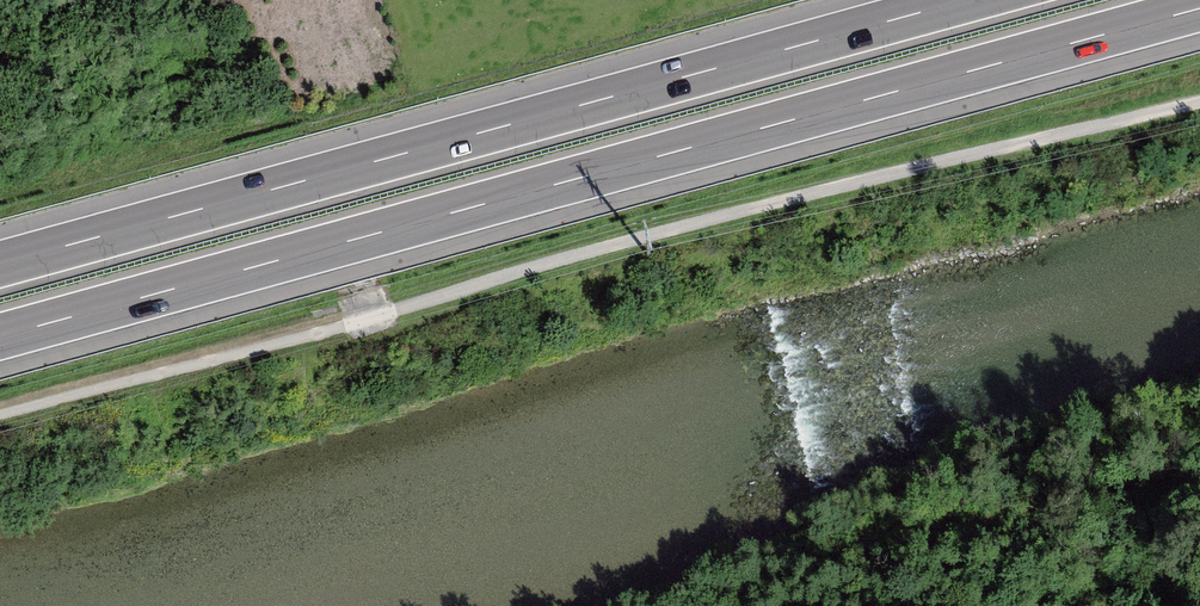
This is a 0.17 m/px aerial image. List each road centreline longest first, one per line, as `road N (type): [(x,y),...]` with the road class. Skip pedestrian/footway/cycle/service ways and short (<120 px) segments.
road 1 (motorway): [(0,336),(1199,9)]
road 2 (track): [(1199,105),(645,237),(0,416)]
road 3 (motorway): [(966,0),(0,264)]

